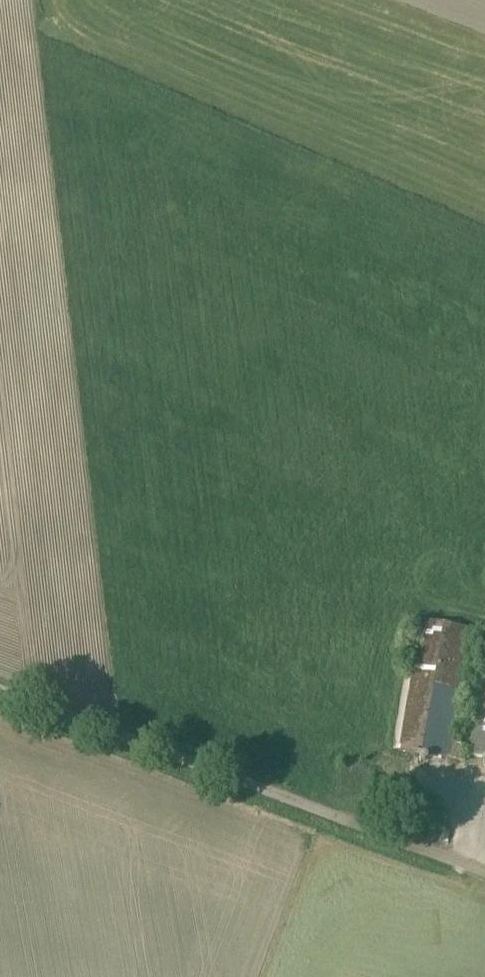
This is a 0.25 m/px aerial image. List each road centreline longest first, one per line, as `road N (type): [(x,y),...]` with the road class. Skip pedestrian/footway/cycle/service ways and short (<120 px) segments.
road 1 (unclassified): [(0,689),(484,873)]

